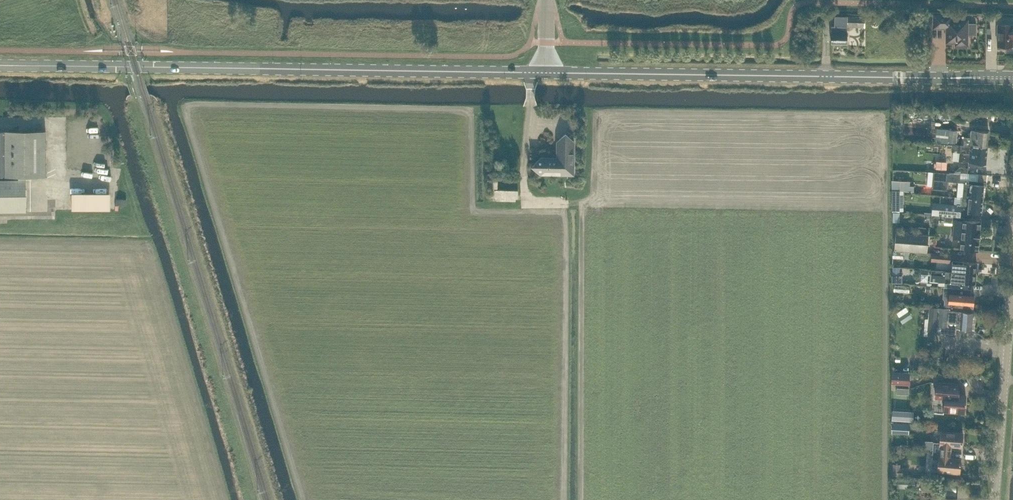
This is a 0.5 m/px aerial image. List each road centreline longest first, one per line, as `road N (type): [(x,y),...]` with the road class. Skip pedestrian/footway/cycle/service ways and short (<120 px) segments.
road 1 (tertiary): [(0,64),(548,72)]
road 2 (tertiary): [(548,72),(942,77)]
road 3 (unclassified): [(995,499),(1012,287)]

